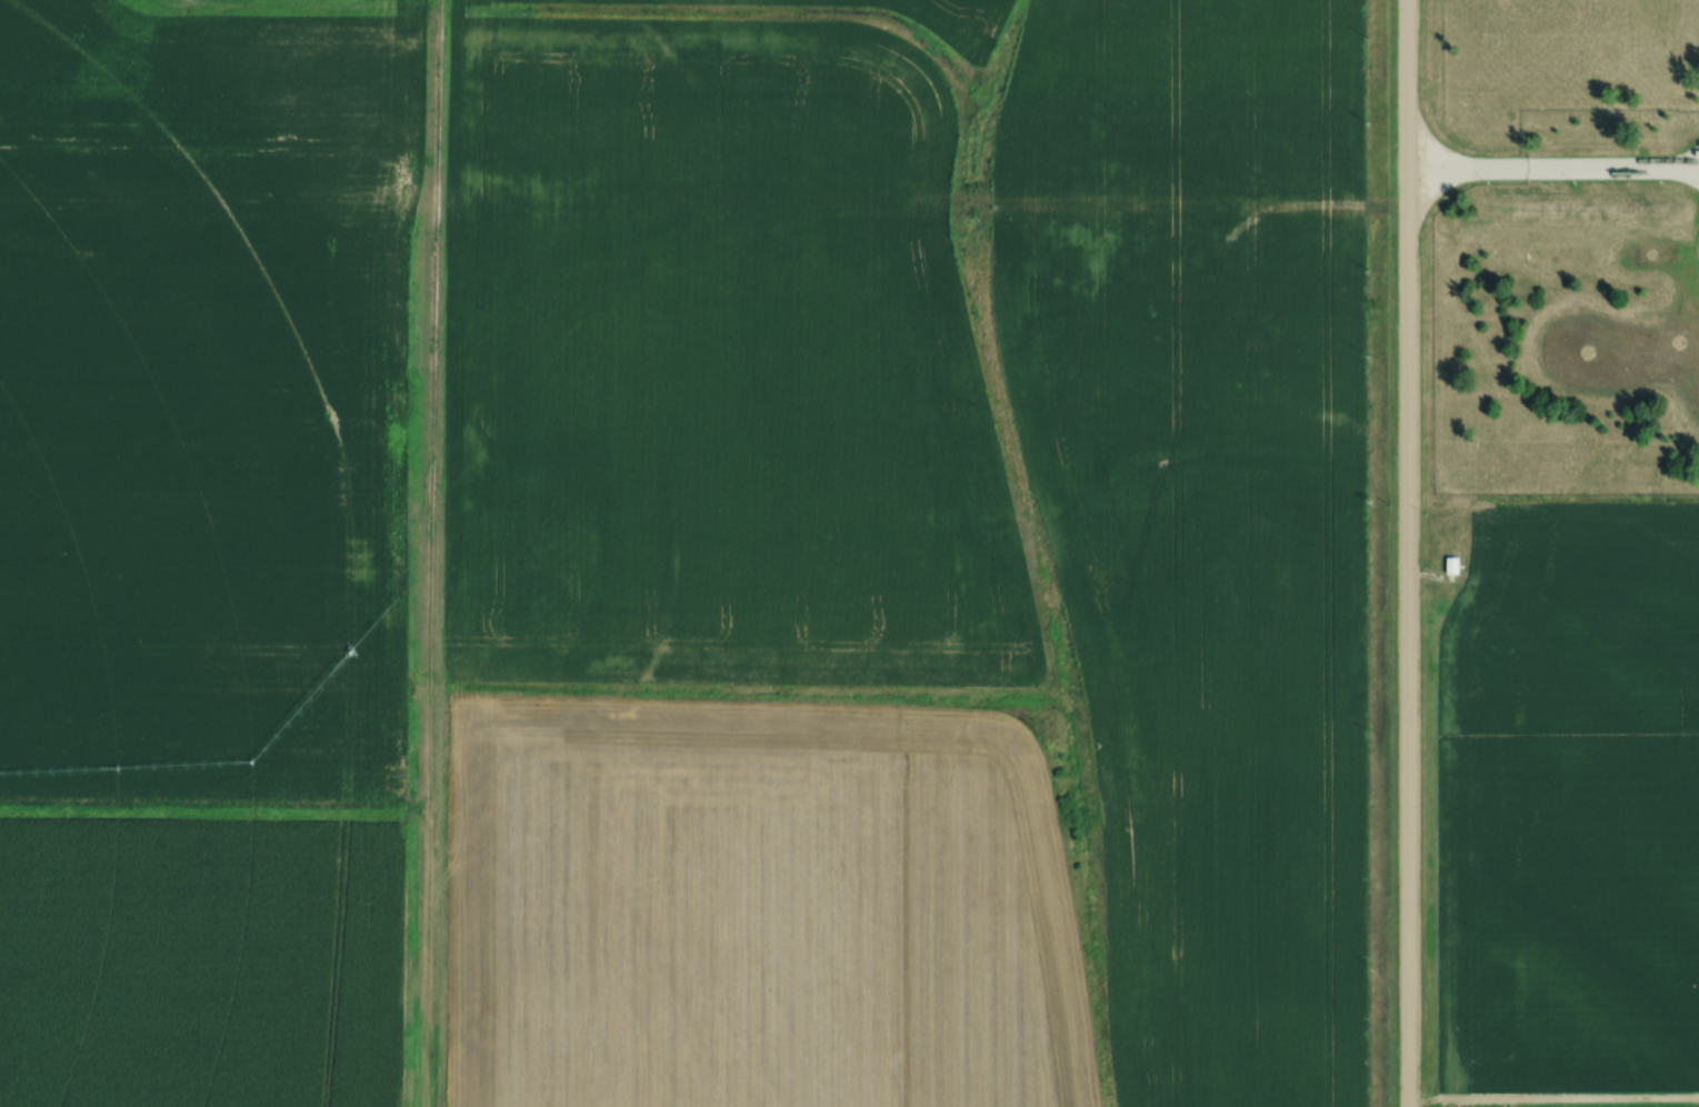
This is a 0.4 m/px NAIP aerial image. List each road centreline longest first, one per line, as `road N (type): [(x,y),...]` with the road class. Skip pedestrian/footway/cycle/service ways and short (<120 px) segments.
road 1 (residential): [(1406,1106),(1405,0)]

